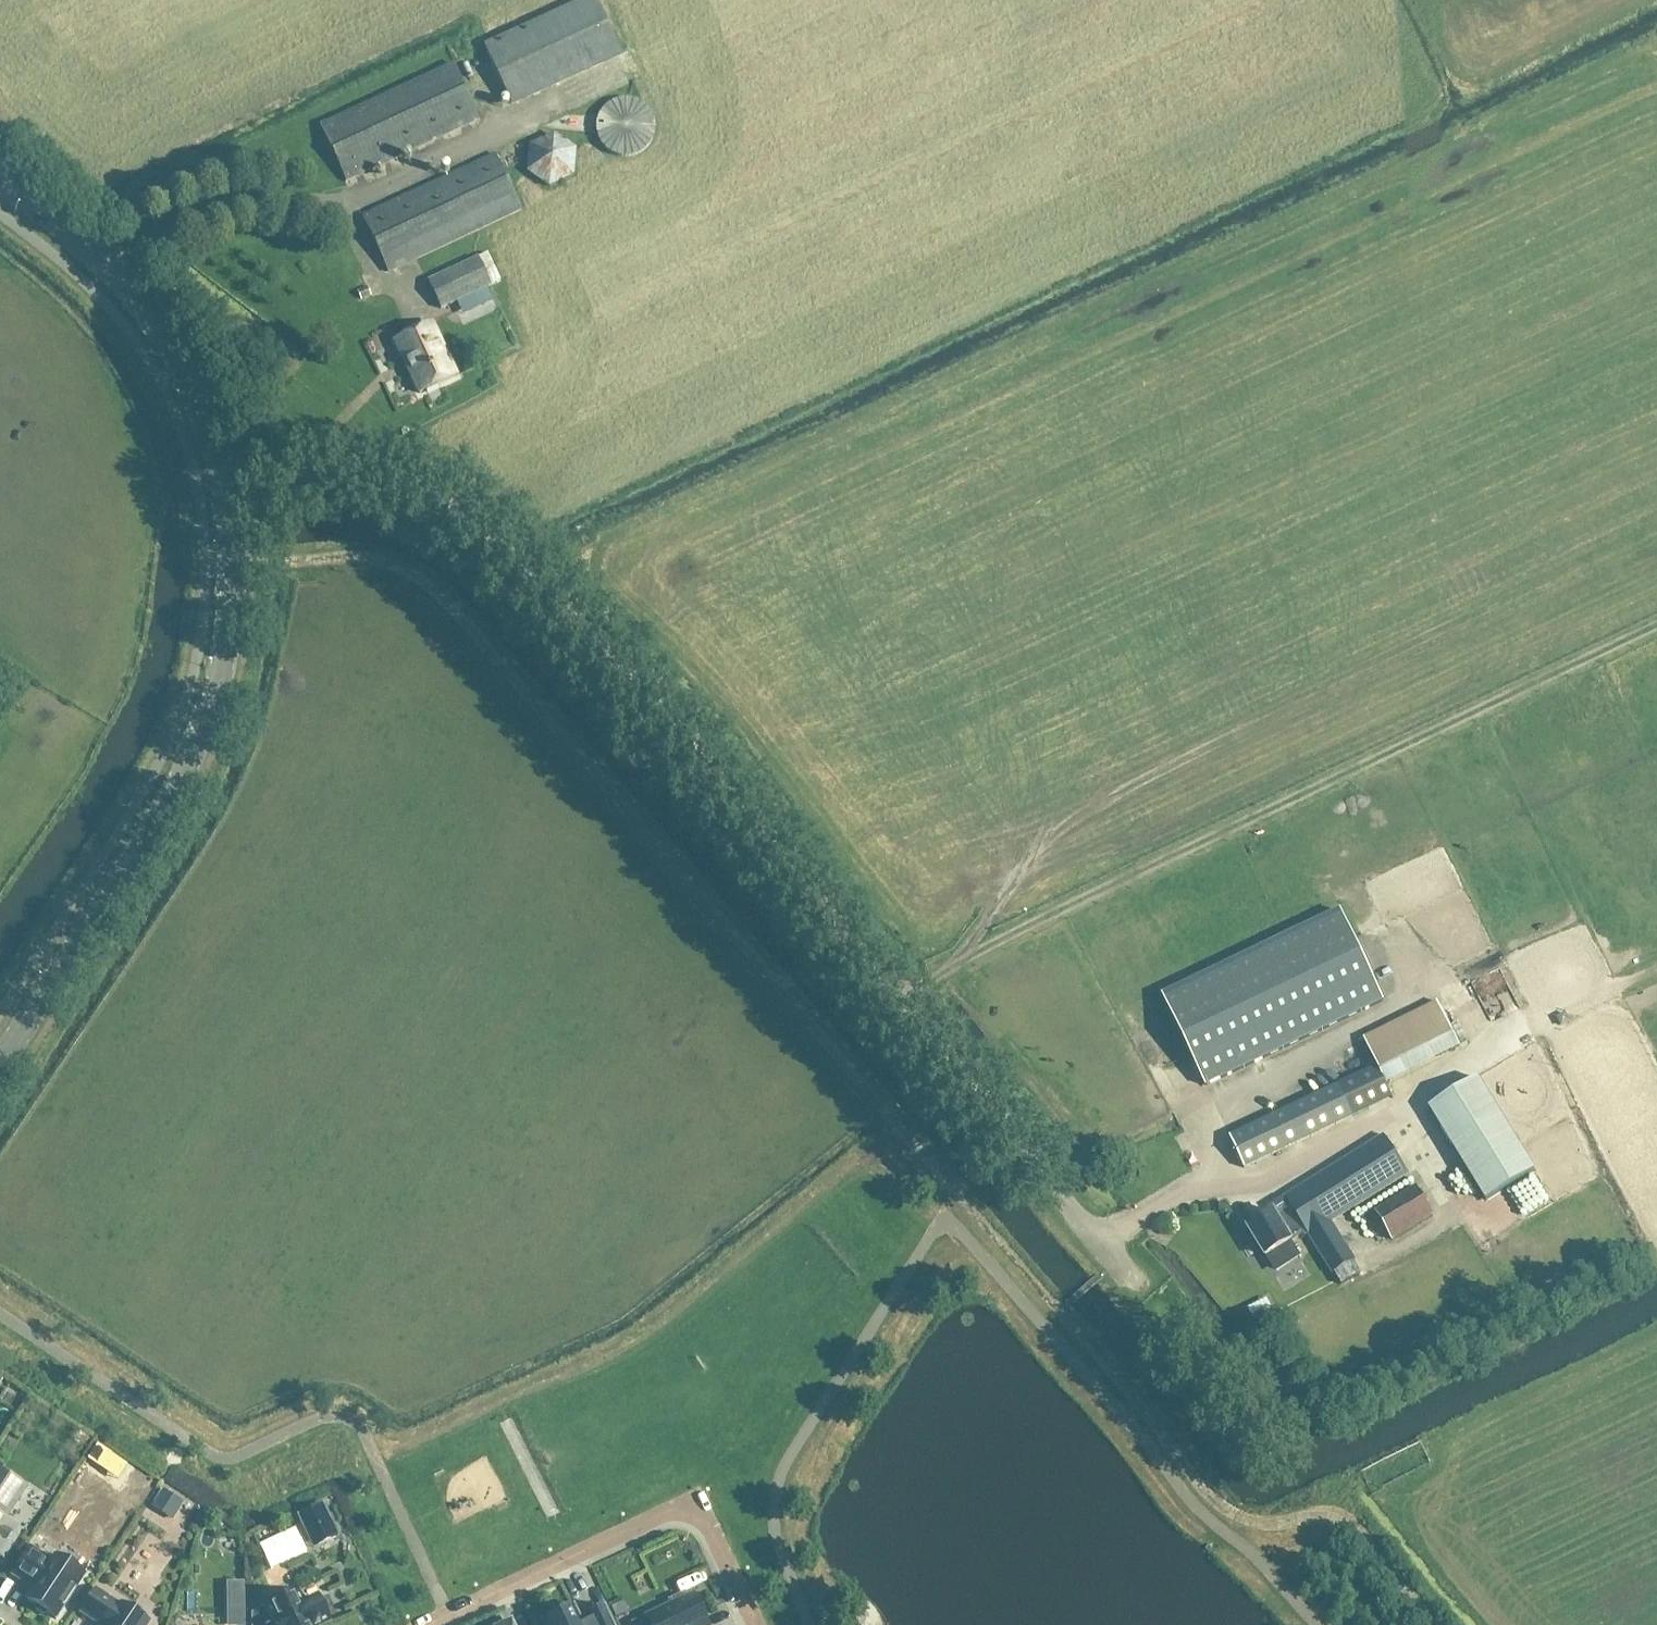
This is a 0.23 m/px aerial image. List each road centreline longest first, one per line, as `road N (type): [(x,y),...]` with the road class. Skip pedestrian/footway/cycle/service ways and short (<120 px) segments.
road 1 (tertiary): [(0,1053),(186,763),(218,680),(229,561),(223,490),(207,431),(172,350),(99,256),(0,178)]
road 2 (residential): [(418,1624),(695,1496),(756,1624)]

